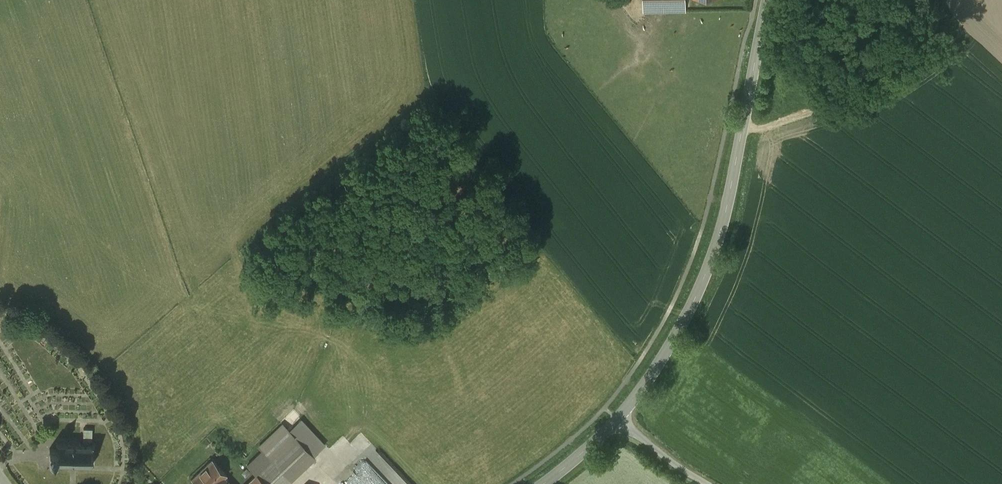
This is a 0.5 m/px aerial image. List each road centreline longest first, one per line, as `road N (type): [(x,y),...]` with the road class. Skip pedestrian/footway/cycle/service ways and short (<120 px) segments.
road 1 (tertiary): [(617,419),(667,351),(712,260),(768,0)]

